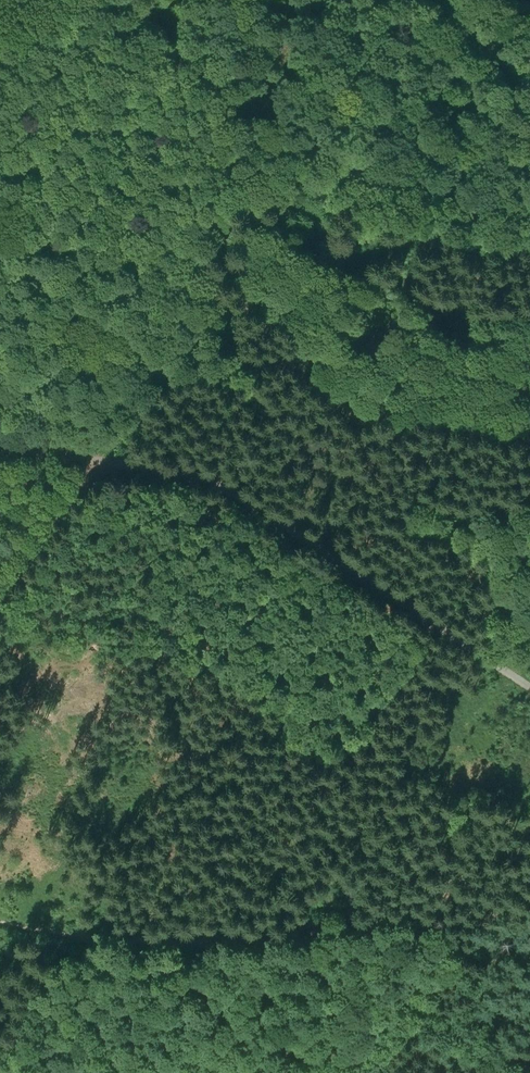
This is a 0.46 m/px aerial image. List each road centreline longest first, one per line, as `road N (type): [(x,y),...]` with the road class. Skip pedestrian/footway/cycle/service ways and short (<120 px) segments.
road 1 (track): [(0,920),(209,942),(286,942),(384,914),(413,918),(447,930),(462,947),(497,1039),(529,1054)]

